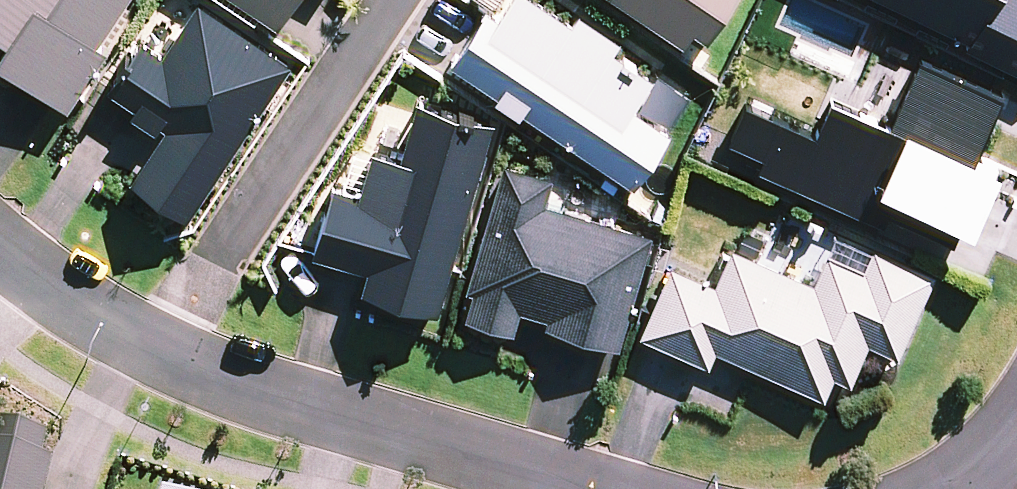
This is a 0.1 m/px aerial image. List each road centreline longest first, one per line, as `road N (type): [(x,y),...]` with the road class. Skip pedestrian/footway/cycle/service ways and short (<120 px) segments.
road 1 (residential): [(147,352),(581,488)]
road 2 (residential): [(147,352),(383,0)]
road 3 (residential): [(0,239),(147,352)]

